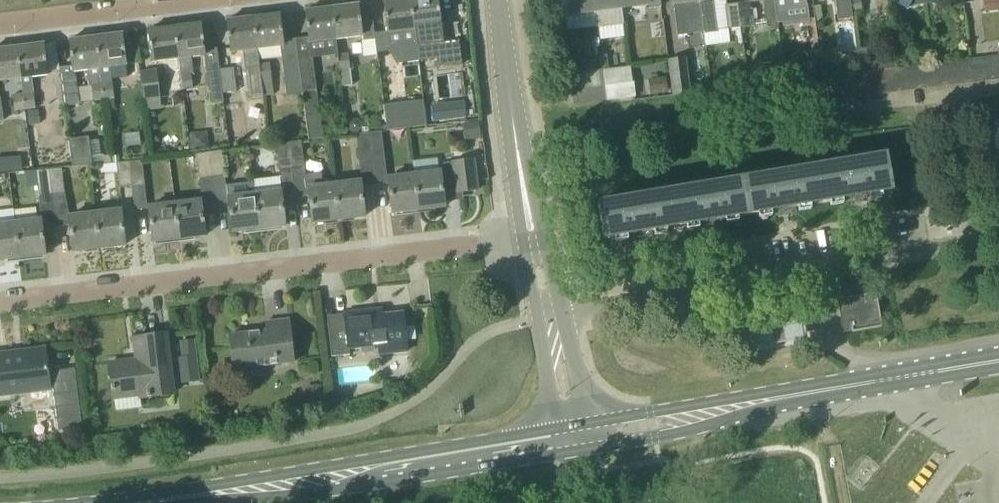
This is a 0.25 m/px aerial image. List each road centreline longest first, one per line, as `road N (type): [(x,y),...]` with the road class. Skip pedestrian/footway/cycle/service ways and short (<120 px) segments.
road 1 (unclassified): [(0,302),(533,234)]
road 2 (primary): [(134,502),(578,441)]
road 3 (residential): [(562,313),(998,237)]
road 4 (primary): [(704,415),(998,364)]
road 5 (tertiary): [(533,234),(498,0)]
road 6 (residential): [(0,24),(189,0)]
road 7 (primary): [(704,415),(617,418),(578,441)]
road 8 (primary): [(578,441),(630,443),(704,415)]
road 9 (tertiary): [(541,318),(555,398),(578,441)]
road 10 (tertiary): [(578,441),(578,390),(562,313)]

